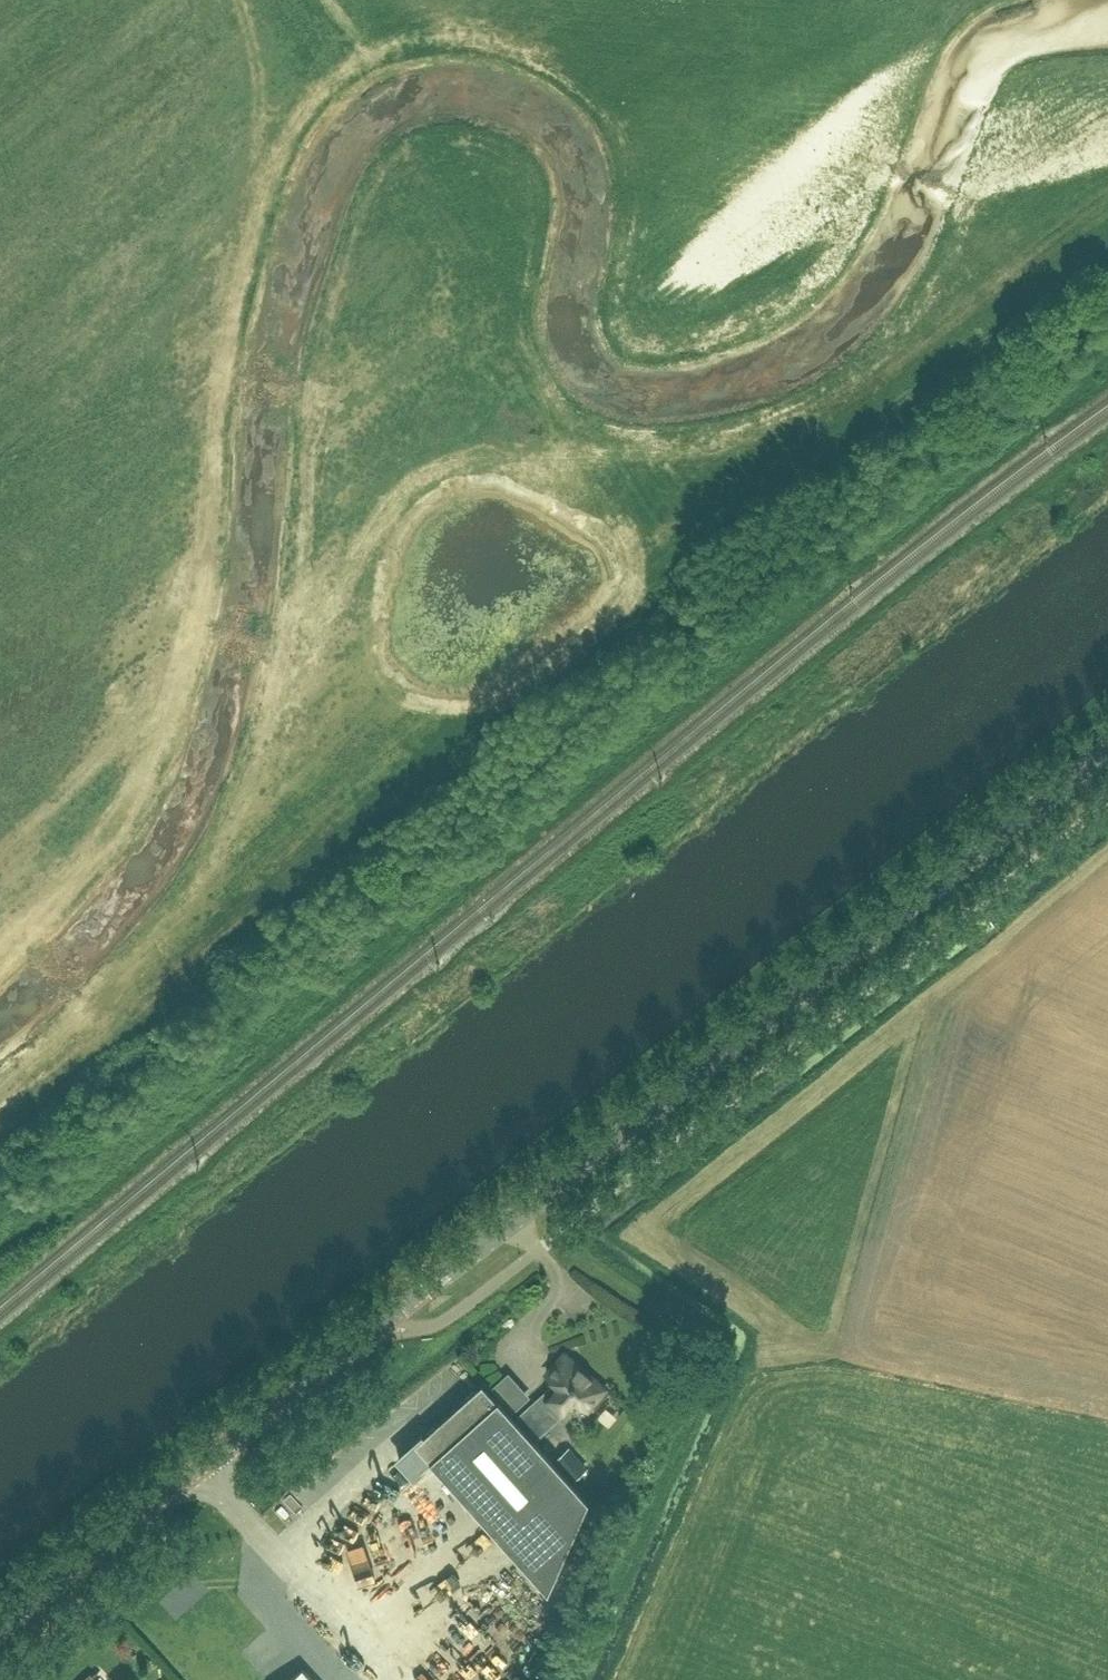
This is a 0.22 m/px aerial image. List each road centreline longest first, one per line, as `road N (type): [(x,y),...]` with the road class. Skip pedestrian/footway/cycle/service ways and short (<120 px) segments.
road 1 (tertiary): [(0,1633),(222,1449),(1107,758)]

